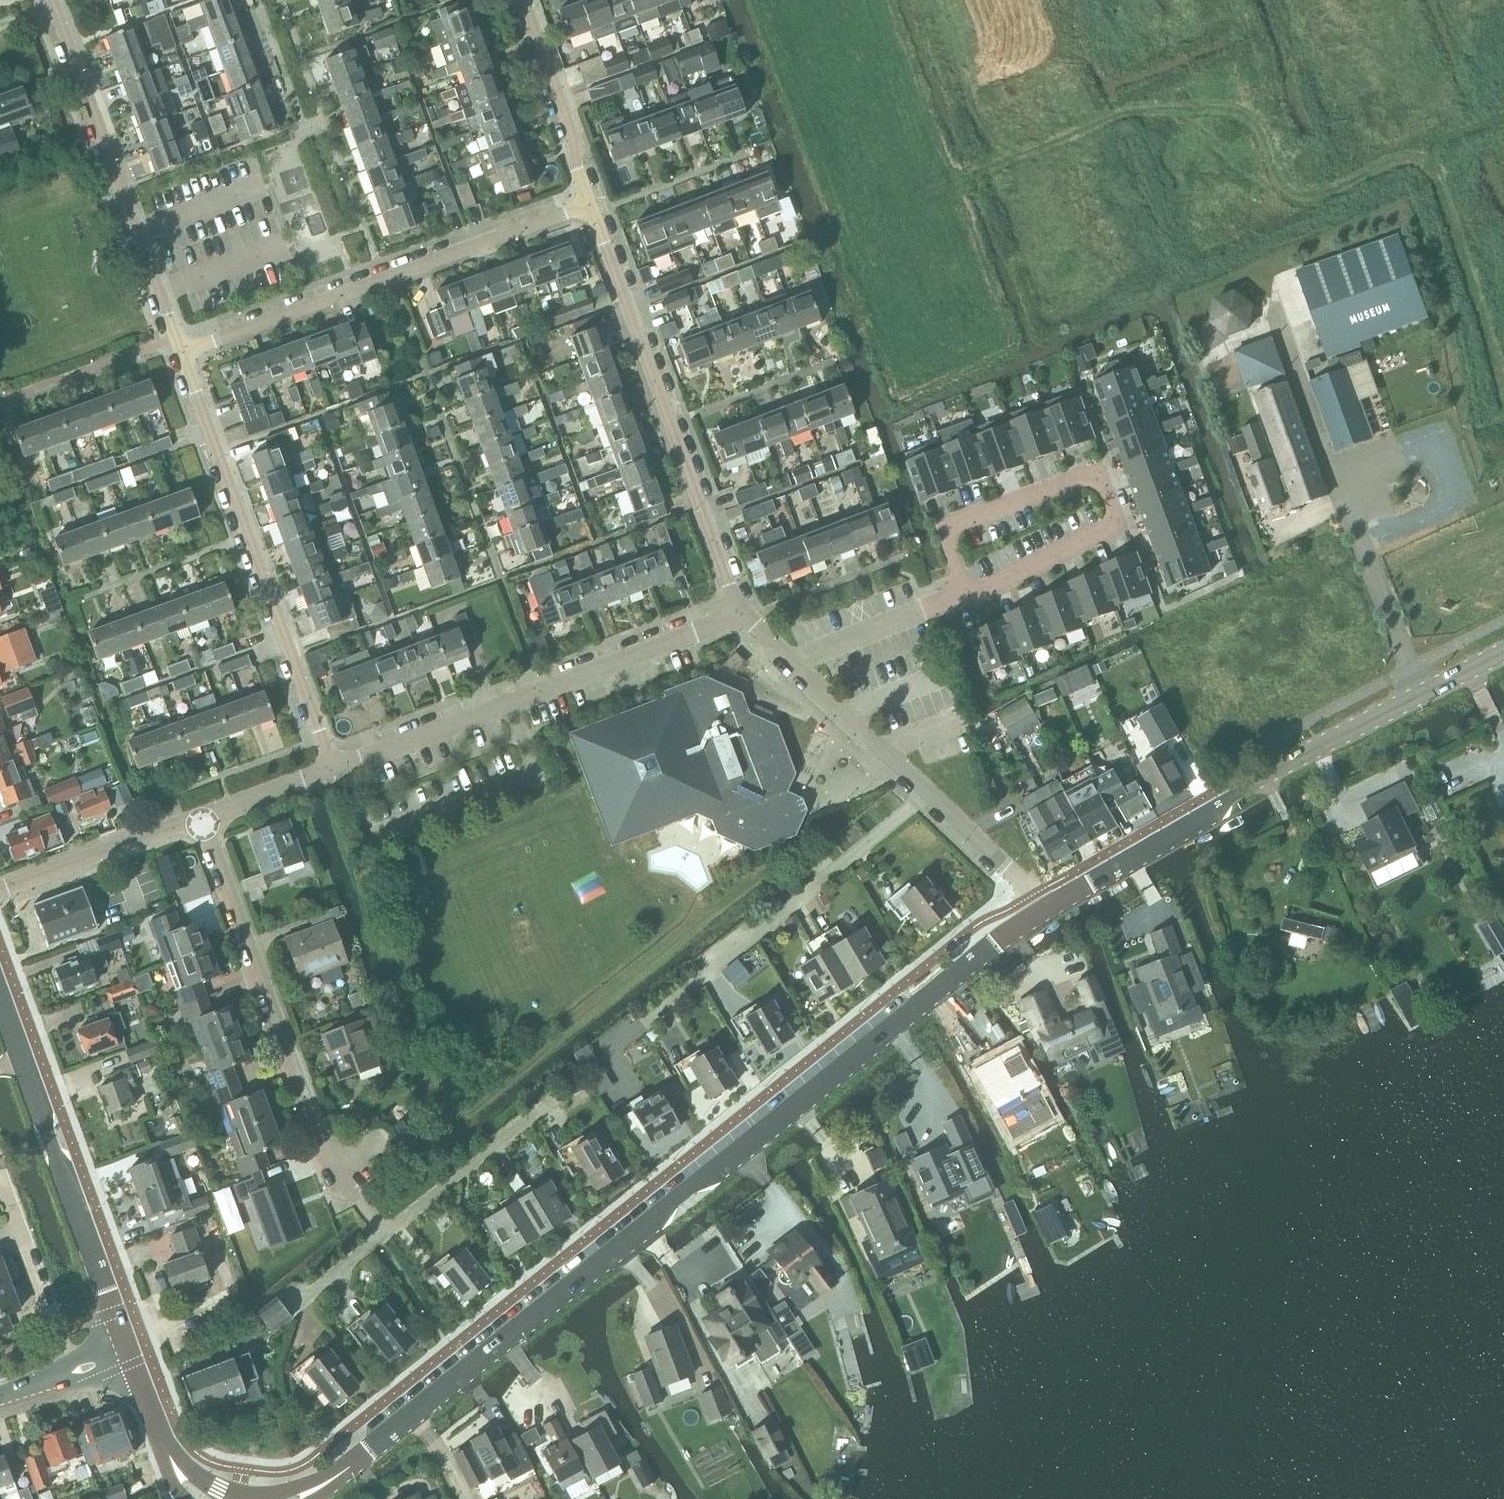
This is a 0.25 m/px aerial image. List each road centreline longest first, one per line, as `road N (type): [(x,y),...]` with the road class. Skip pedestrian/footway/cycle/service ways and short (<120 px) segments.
road 1 (secondary): [(306,1498),(1005,935),(1049,909)]
road 2 (secondary): [(1049,909),(1235,797),(1503,654)]
road 3 (residential): [(181,352),(335,768)]
road 4 (residential): [(741,616),(591,203)]
road 5 (residential): [(591,203),(181,352)]
road 6 (residential): [(335,768),(741,616)]
road 7 (residential): [(965,594),(1119,526),(1097,470),(941,529)]
road 8 (secondary): [(128,1352),(0,987)]
road 9 (residential): [(52,0),(181,352)]
road 10 (residential): [(329,1161),(202,818)]
road 11 (residential): [(1049,909),(794,663)]
road 12 (residential): [(0,890),(202,818)]
road 13 (residential): [(591,203),(525,0)]
road 14 (residential): [(72,1371),(0,1179)]
road 15 (residential): [(794,663),(965,594)]
road 16 (secondary): [(195,1498),(128,1352)]
road 17 (residential): [(202,818),(335,768)]

